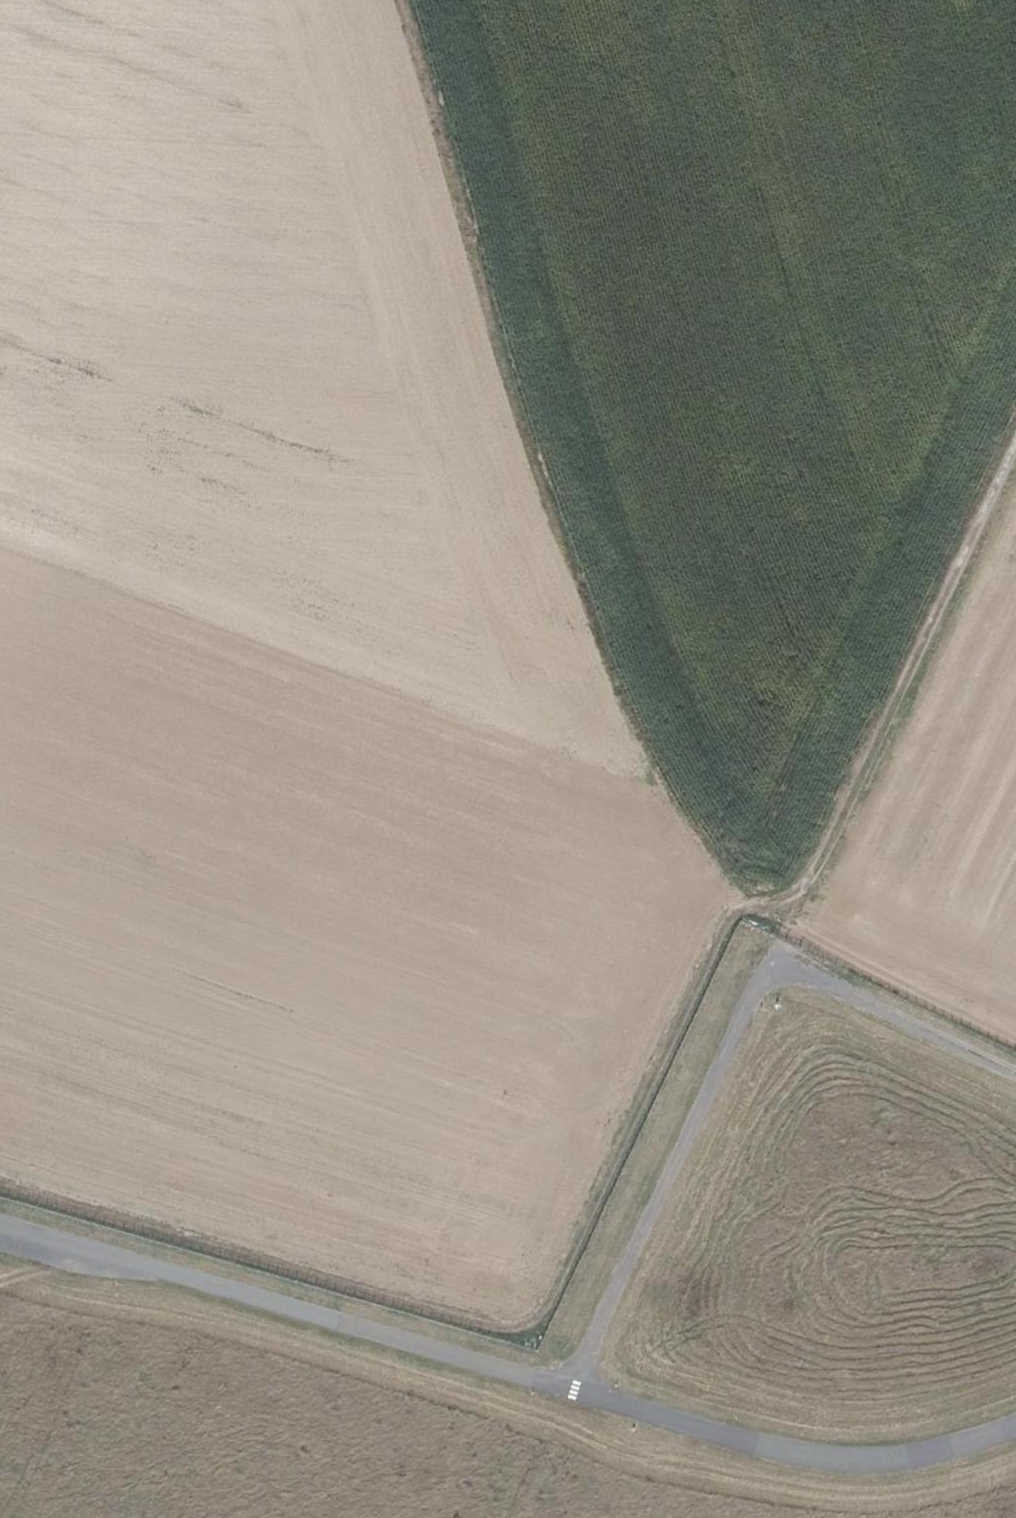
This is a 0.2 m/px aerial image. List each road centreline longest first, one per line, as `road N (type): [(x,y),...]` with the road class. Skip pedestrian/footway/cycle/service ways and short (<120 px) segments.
road 1 (track): [(0,1178),(509,1324),(544,1307),(729,911),(814,880)]
road 2 (track): [(776,962),(1015,442)]

